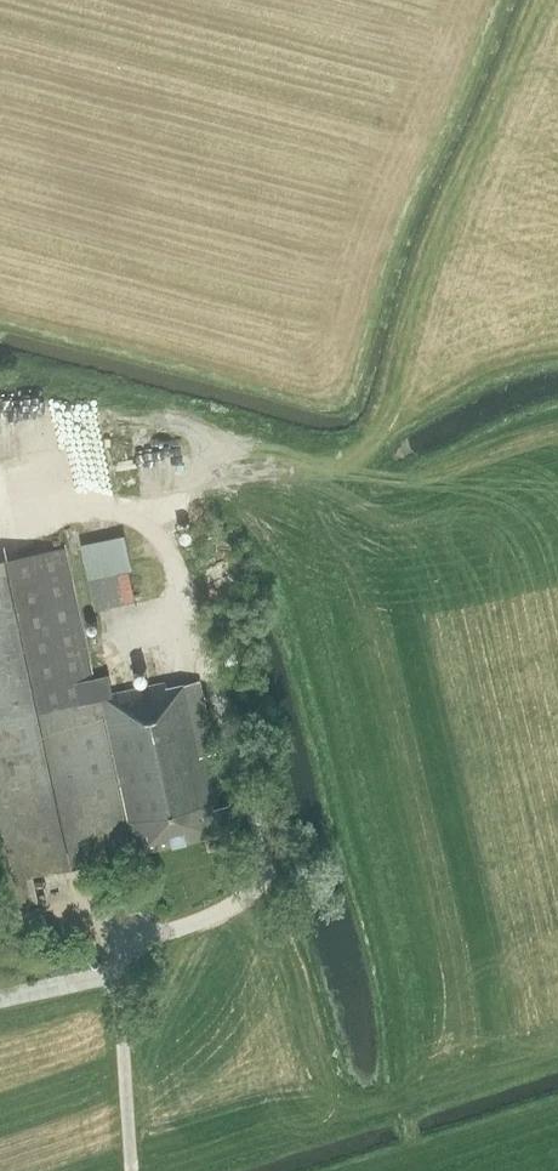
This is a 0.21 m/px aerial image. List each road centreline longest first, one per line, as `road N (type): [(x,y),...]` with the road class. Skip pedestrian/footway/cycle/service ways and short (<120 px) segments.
road 1 (track): [(189,599),(166,544),(139,518),(89,510),(0,528)]

